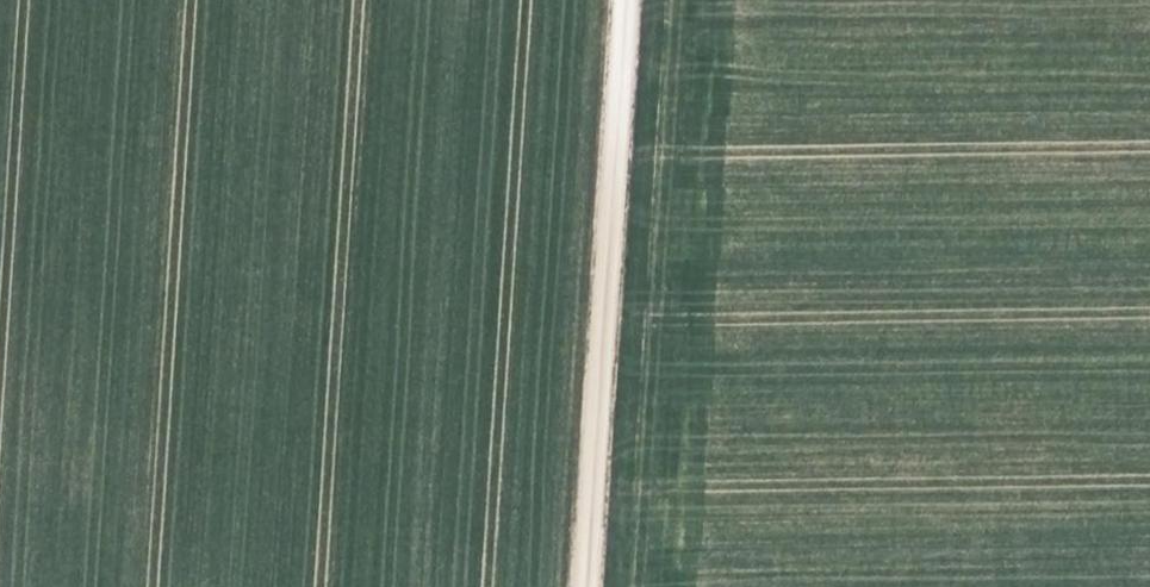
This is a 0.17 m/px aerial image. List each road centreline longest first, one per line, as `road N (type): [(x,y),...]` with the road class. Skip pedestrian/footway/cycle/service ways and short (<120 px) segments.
road 1 (track): [(622,0),(584,586)]

